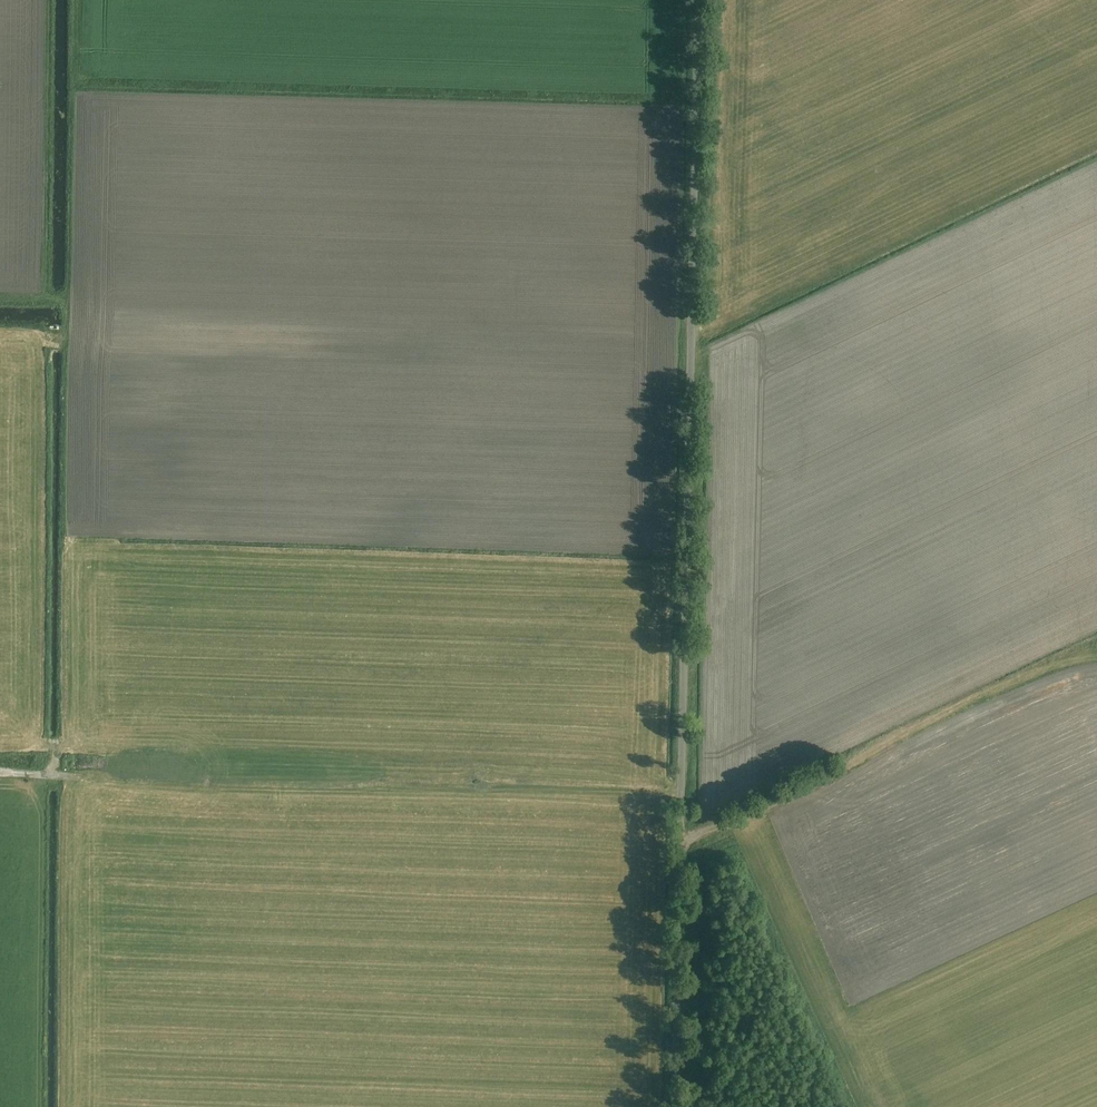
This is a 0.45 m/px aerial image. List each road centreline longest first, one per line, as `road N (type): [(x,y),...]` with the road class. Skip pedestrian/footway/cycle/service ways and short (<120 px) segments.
road 1 (unclassified): [(698,0),(674,1106)]
road 2 (track): [(680,836),(840,769),(867,746)]

